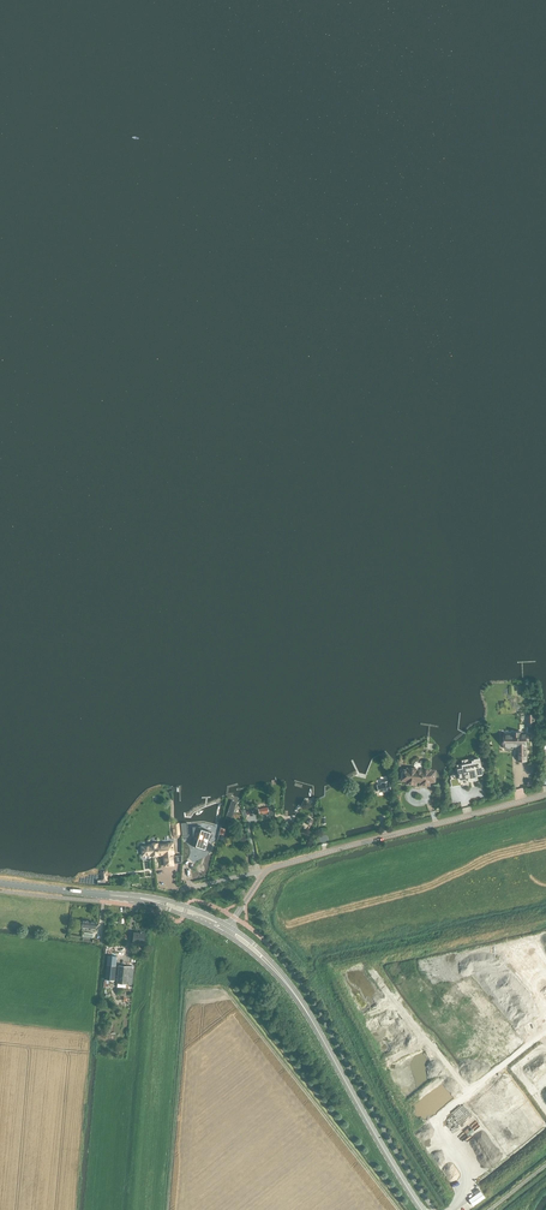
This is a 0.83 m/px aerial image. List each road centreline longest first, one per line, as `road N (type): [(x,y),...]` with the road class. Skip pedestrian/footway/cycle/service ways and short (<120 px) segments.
road 1 (tertiary): [(265,873),(545,796)]
road 2 (secondary): [(422,1209),(309,1015)]
road 3 (secondary): [(228,926),(167,900),(110,895)]
road 4 (secondary): [(309,1015),(274,964),(228,926)]
road 5 (secondary): [(110,895),(224,933)]

